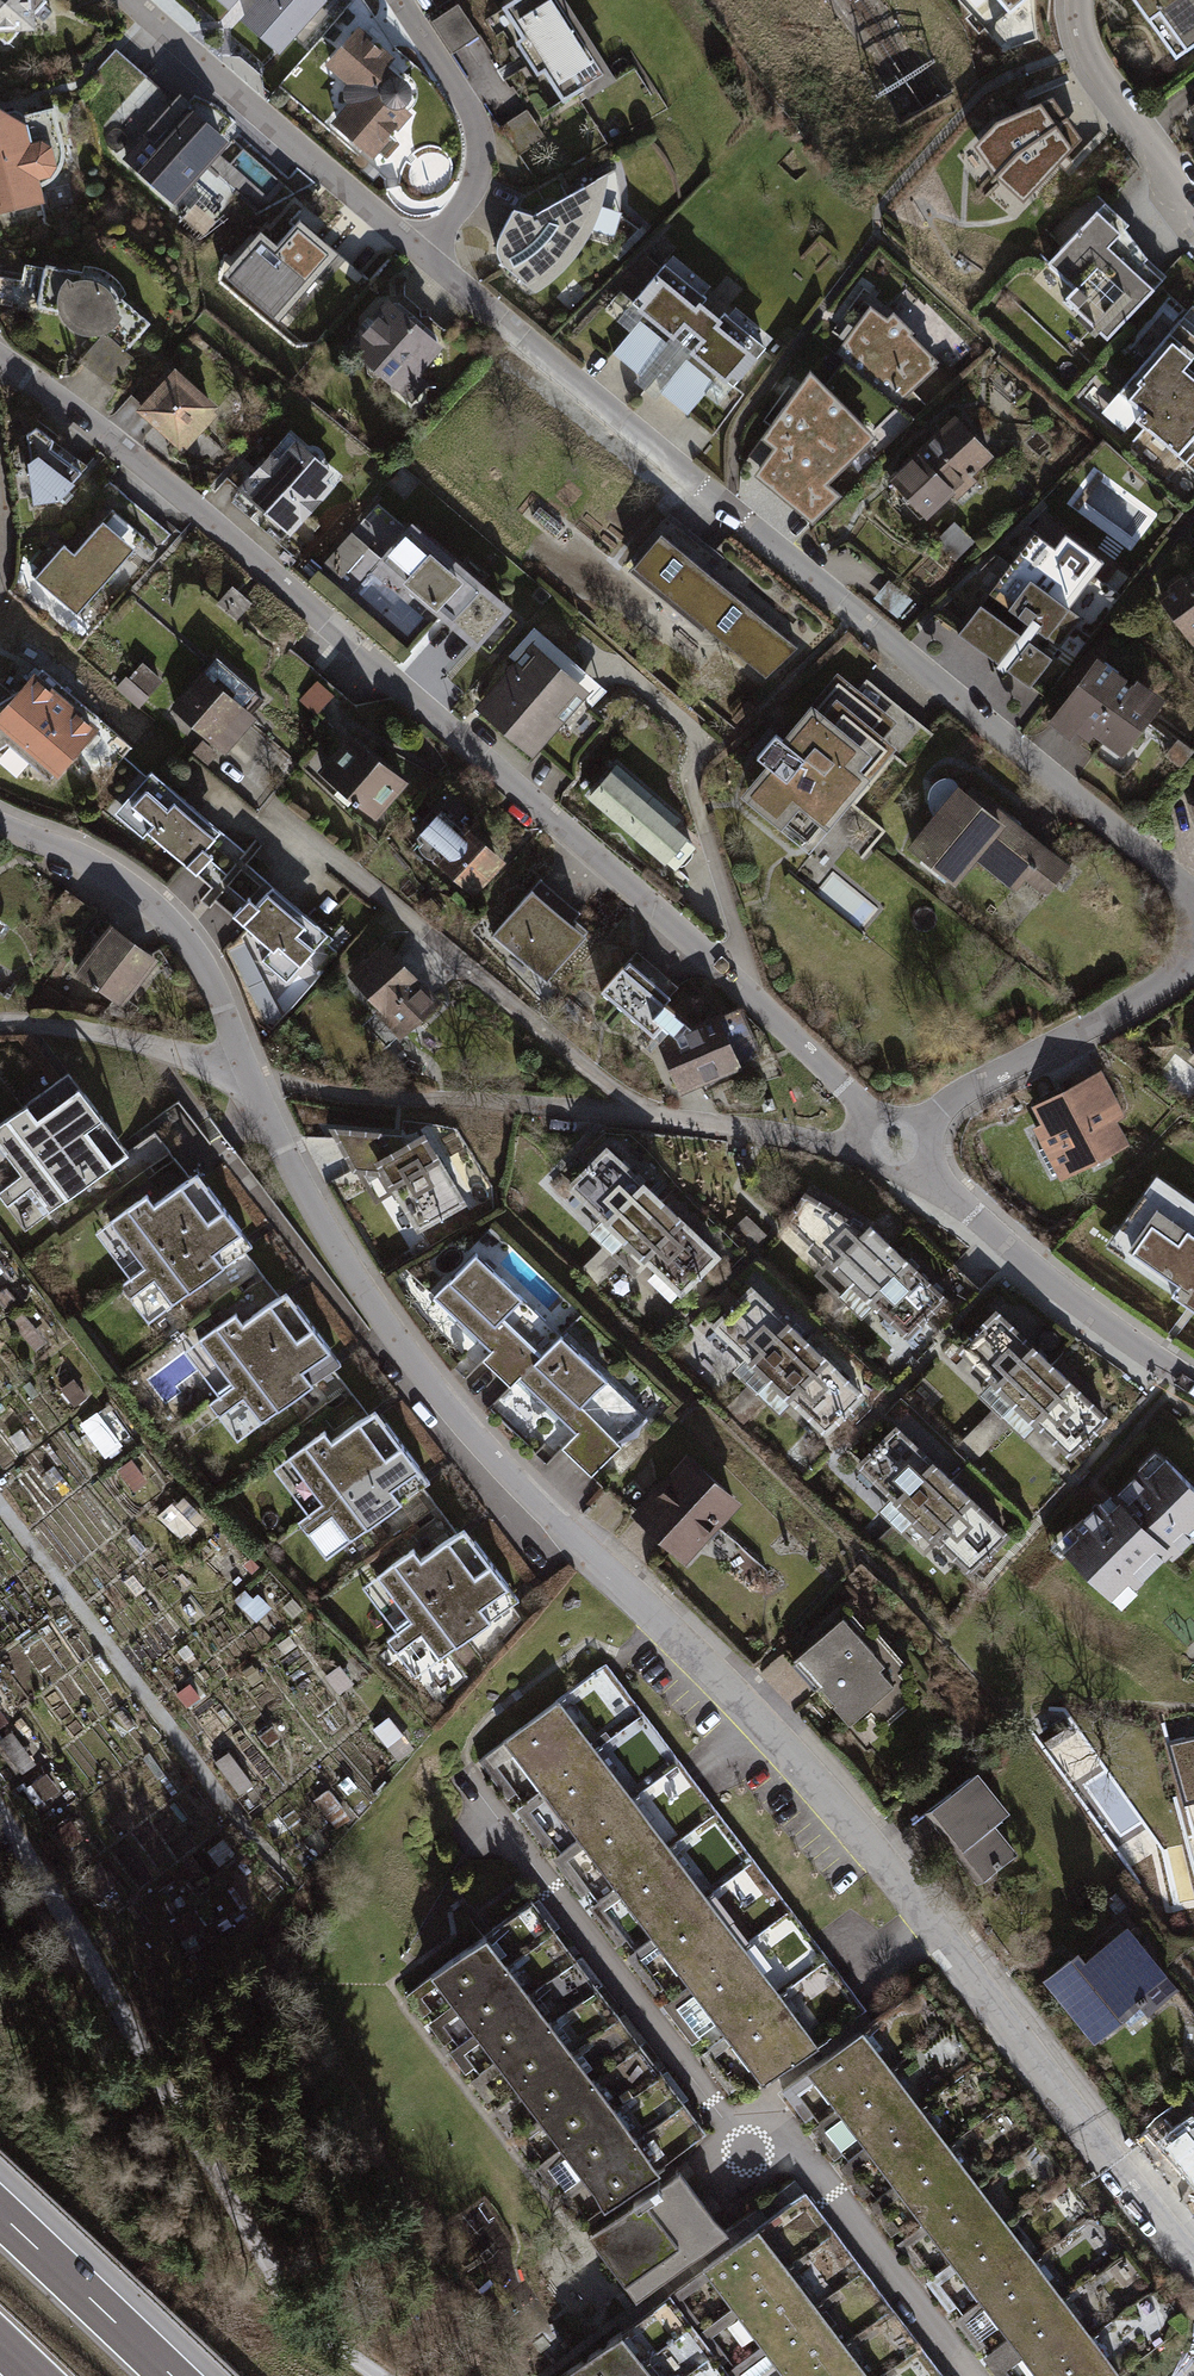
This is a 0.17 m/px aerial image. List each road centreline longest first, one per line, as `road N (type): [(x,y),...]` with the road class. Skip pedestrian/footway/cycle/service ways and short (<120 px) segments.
road 1 (residential): [(246,1071),(304,1193),(421,1372),(580,1546),(791,1755),(1193,2267)]
road 2 (residential): [(0,359),(312,607),(877,1122)]
road 3 (residential): [(418,255),(1193,892)]
road 4 (residential): [(473,1776),(733,2130),(768,2111),(967,2375)]
road 5 (track): [(379,2375),(307,2322),(192,2142),(0,1807)]
road 6 (residential): [(246,1071),(339,1094),(721,1124),(867,1151)]
road 7 (residential): [(130,0),(418,255)]
road 8 (residential): [(0,825),(107,871),(149,902),(209,977),(246,1071)]
road 9 (residential): [(1193,1385),(1093,1315),(914,1165)]
road 10 (residential): [(916,1126),(973,1086),(1144,998),(1193,962)]
road 11 (residential): [(418,255),(469,189),(476,143),(469,100),(399,0)]
road 12 (residential): [(0,1024),(83,1029),(246,1071)]
road 13 (residential): [(1193,205),(1079,47),(1071,0)]
road 14 (motorway): [(172,2375),(0,2212)]

